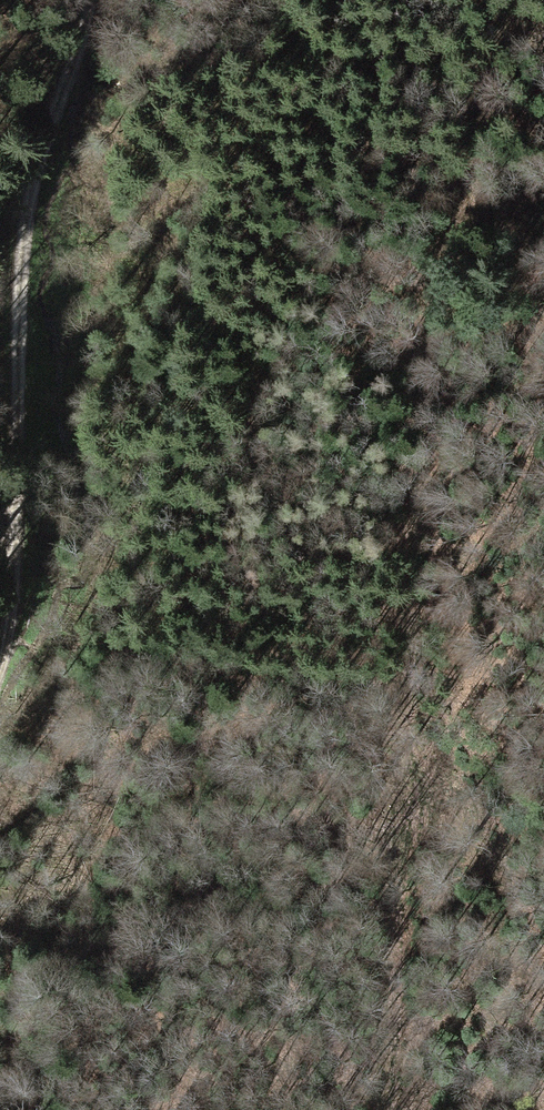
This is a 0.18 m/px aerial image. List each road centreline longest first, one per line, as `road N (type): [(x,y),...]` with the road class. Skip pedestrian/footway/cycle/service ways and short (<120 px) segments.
road 1 (track): [(388,1109),(430,340),(442,262),(513,0)]
road 2 (track): [(92,0),(34,171),(26,222),(14,588),(0,666)]

